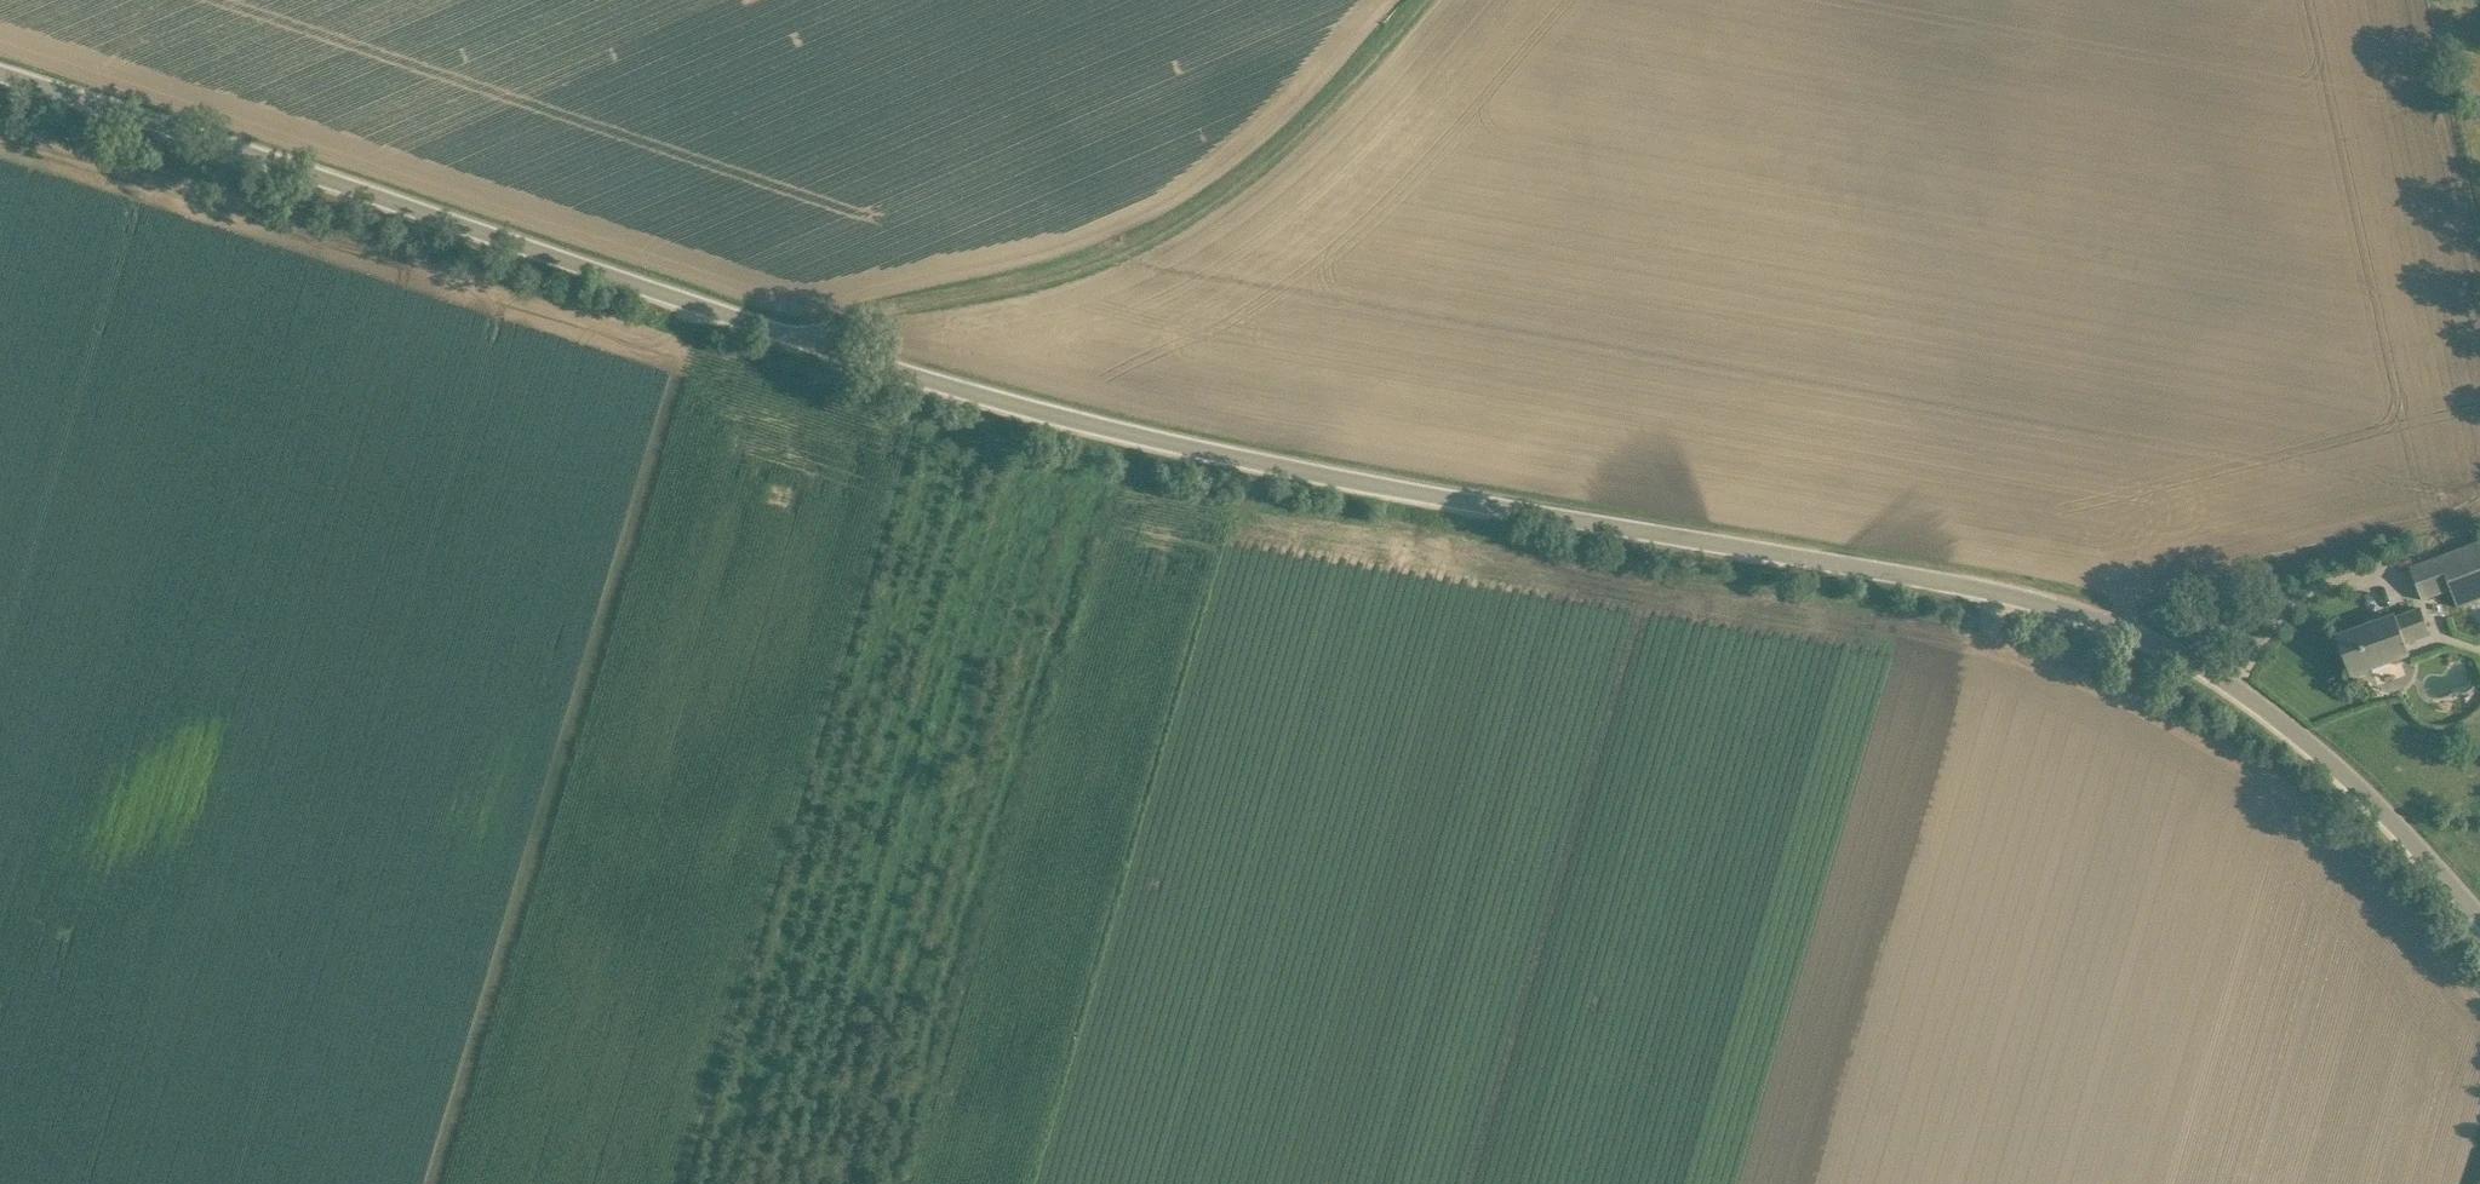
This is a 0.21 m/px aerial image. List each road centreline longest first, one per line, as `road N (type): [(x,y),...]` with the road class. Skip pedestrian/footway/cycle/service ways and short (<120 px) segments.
road 1 (unclassified): [(2479,916),(2347,774),(2168,645),(1970,588),(1352,482),(1031,410),(0,74)]
road 2 (track): [(804,339),(1053,279),(1184,224),(1267,164),(1416,0)]

